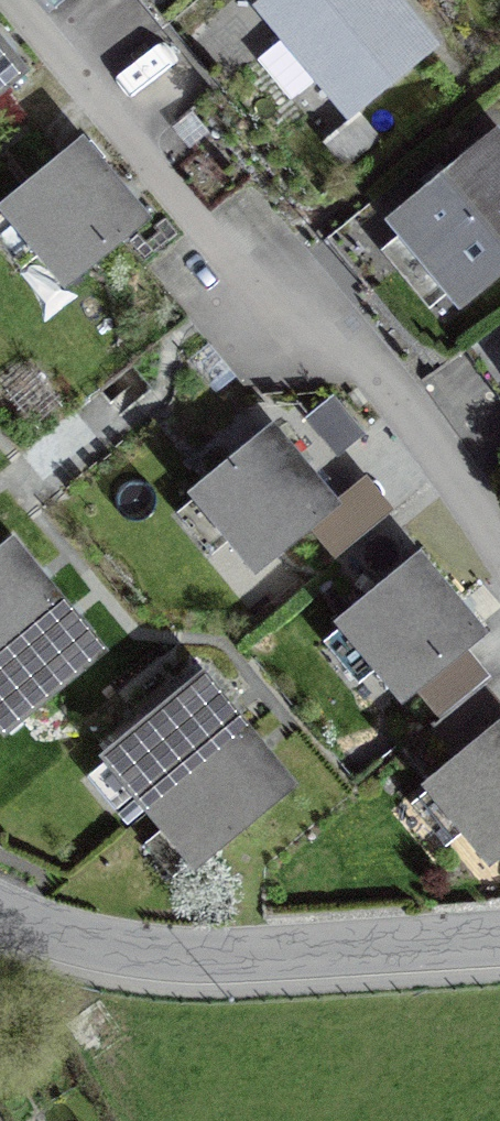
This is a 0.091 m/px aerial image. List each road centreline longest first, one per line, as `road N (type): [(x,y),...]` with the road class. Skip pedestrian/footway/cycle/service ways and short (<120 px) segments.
road 1 (tertiary): [(499,937),(186,955),(136,951),(0,915)]

